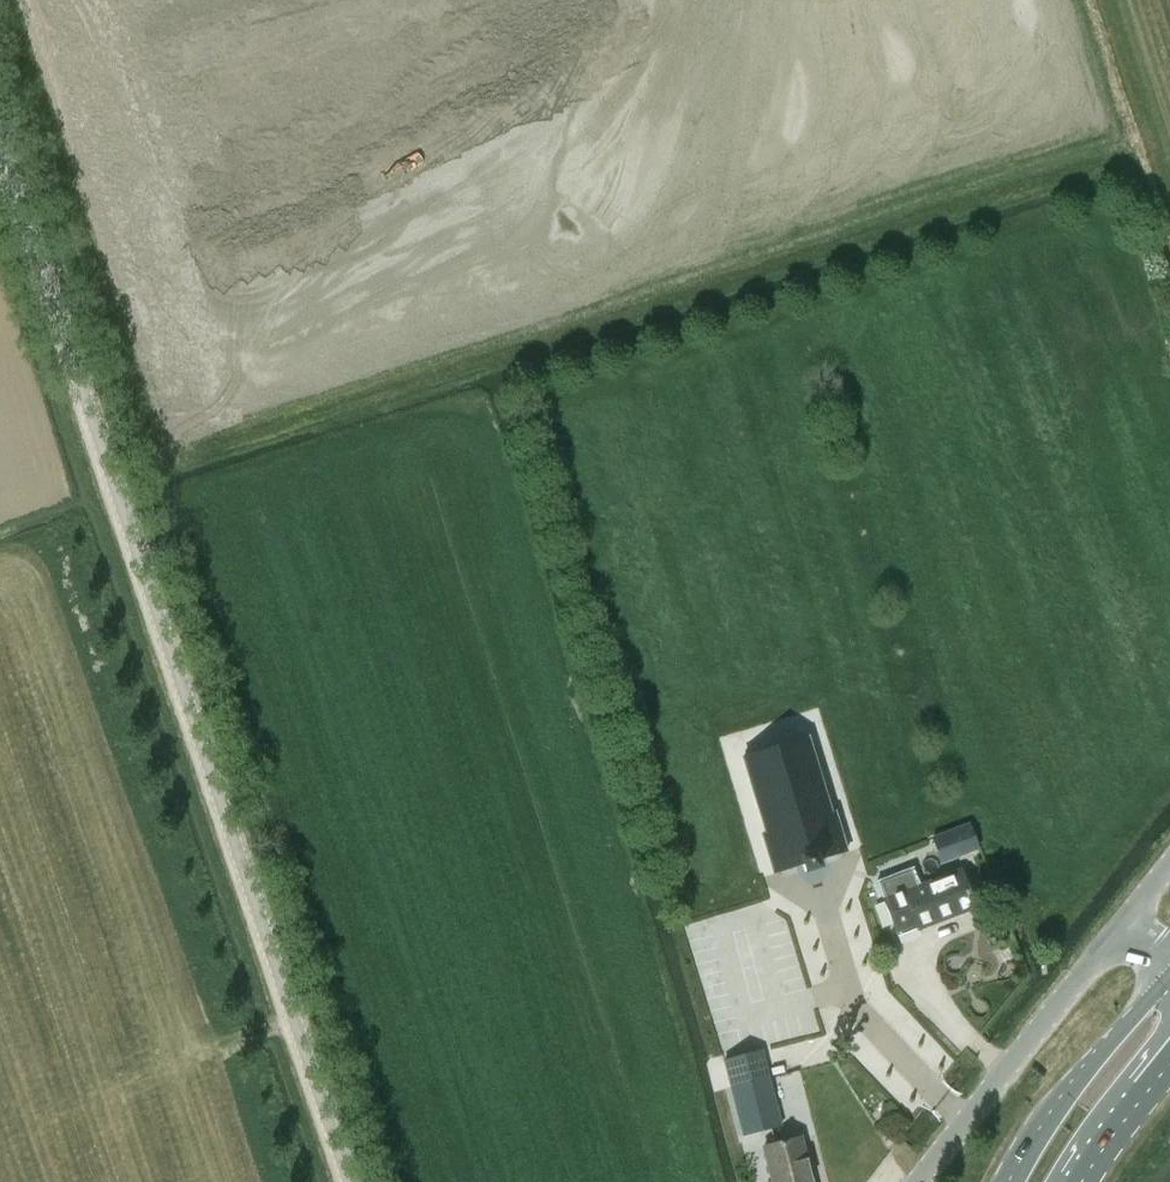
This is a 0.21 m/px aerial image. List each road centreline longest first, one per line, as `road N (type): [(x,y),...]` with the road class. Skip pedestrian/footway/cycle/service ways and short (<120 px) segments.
road 1 (unclassified): [(358,1181),(0,130)]
road 2 (unclassified): [(921,1181),(1121,925)]
road 3 (tertiary): [(1169,975),(1052,1116),(1013,1181)]
road 4 (tertiary): [(1073,1181),(1169,1052)]

